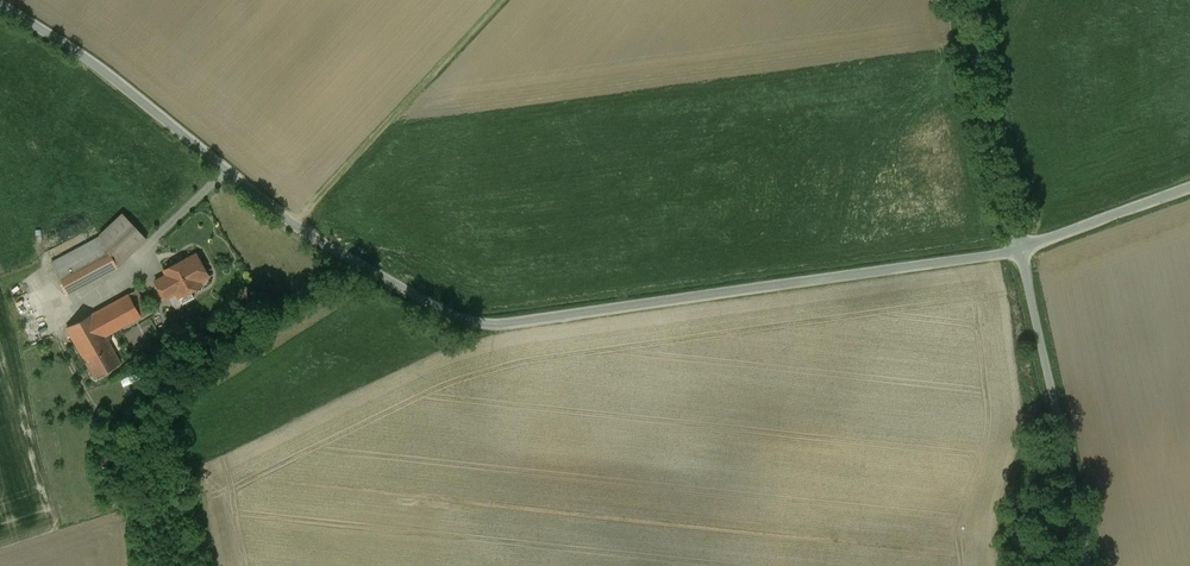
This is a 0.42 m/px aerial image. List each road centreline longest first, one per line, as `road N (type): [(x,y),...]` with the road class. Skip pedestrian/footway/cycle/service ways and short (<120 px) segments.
road 1 (unclassified): [(0,4),(106,74),(286,219),(457,318),(503,324),(1021,249)]
road 2 (unclassified): [(1021,249),(1088,565)]
road 3 (unclassified): [(968,0),(1021,249)]
road 4 (unclassified): [(1189,188),(1021,249)]

